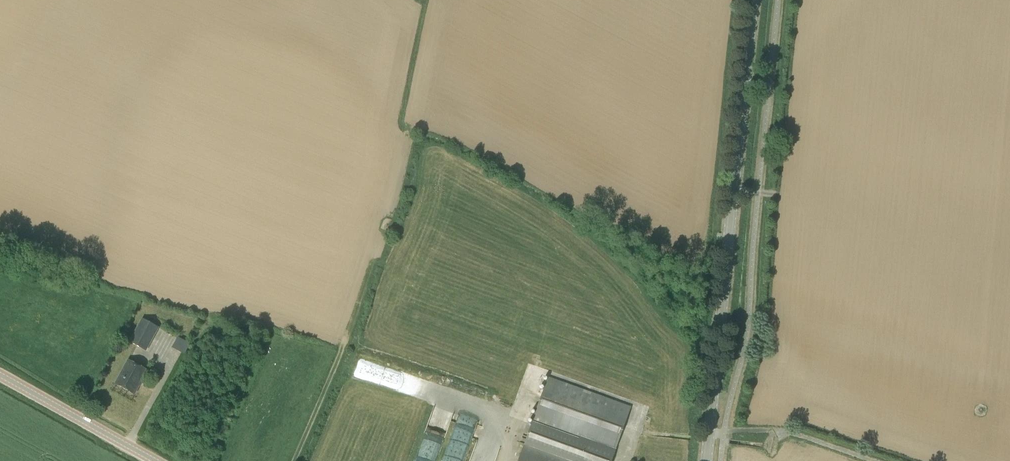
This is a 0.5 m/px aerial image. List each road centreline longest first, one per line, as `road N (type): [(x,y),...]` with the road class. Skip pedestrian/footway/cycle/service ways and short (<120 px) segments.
road 1 (secondary): [(706,460),(754,0)]
road 2 (tertiary): [(158,460),(0,373)]

